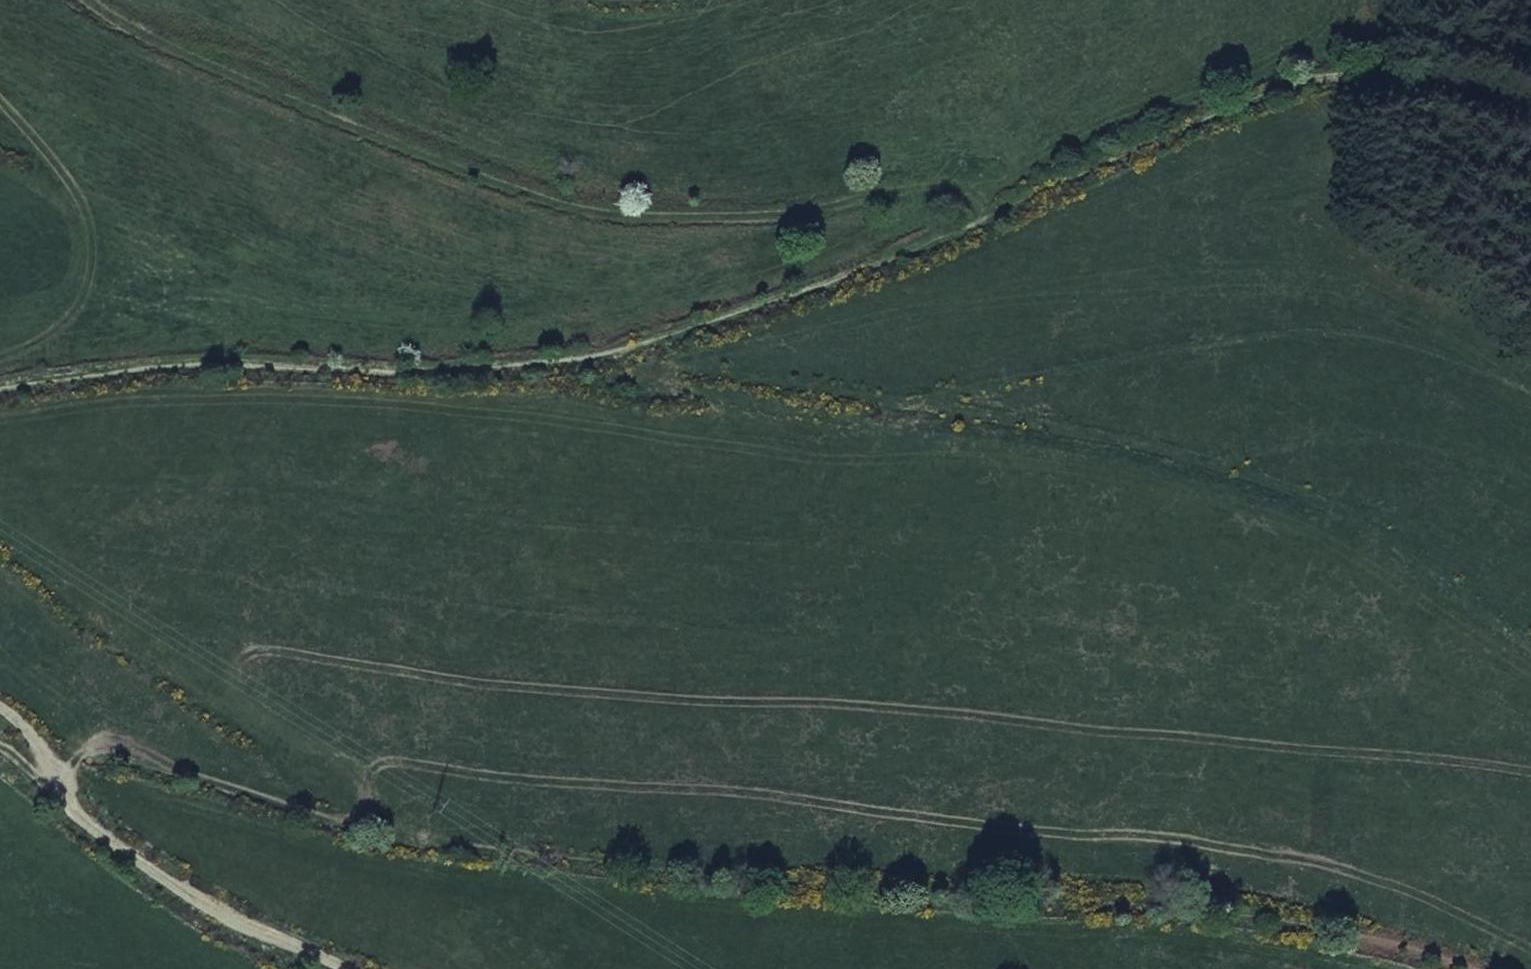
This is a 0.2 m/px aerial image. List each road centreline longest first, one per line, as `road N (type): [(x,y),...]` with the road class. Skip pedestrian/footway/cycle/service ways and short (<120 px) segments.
road 1 (track): [(0,389),(179,364),(441,372),(621,355),(994,218),(1263,96),(1338,76),(1428,77),(1530,113)]
road 2 (track): [(0,707),(41,748),(73,811),(136,861),(221,914),(341,968)]

